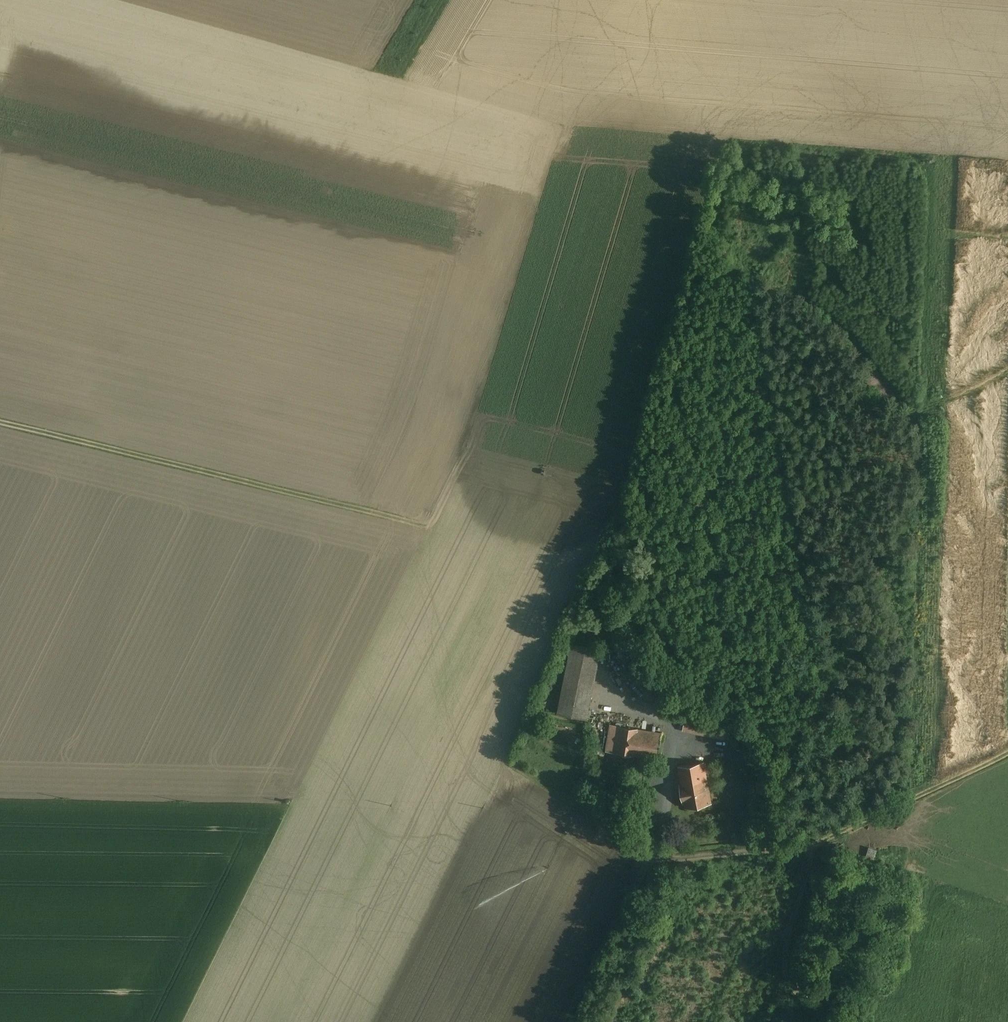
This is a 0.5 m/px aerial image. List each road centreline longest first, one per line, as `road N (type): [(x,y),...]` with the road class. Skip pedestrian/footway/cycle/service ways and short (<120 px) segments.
road 1 (track): [(908,803),(928,159),(1007,162)]
road 2 (track): [(0,421),(430,526)]
road 3 (track): [(1007,751),(803,848),(651,857)]

